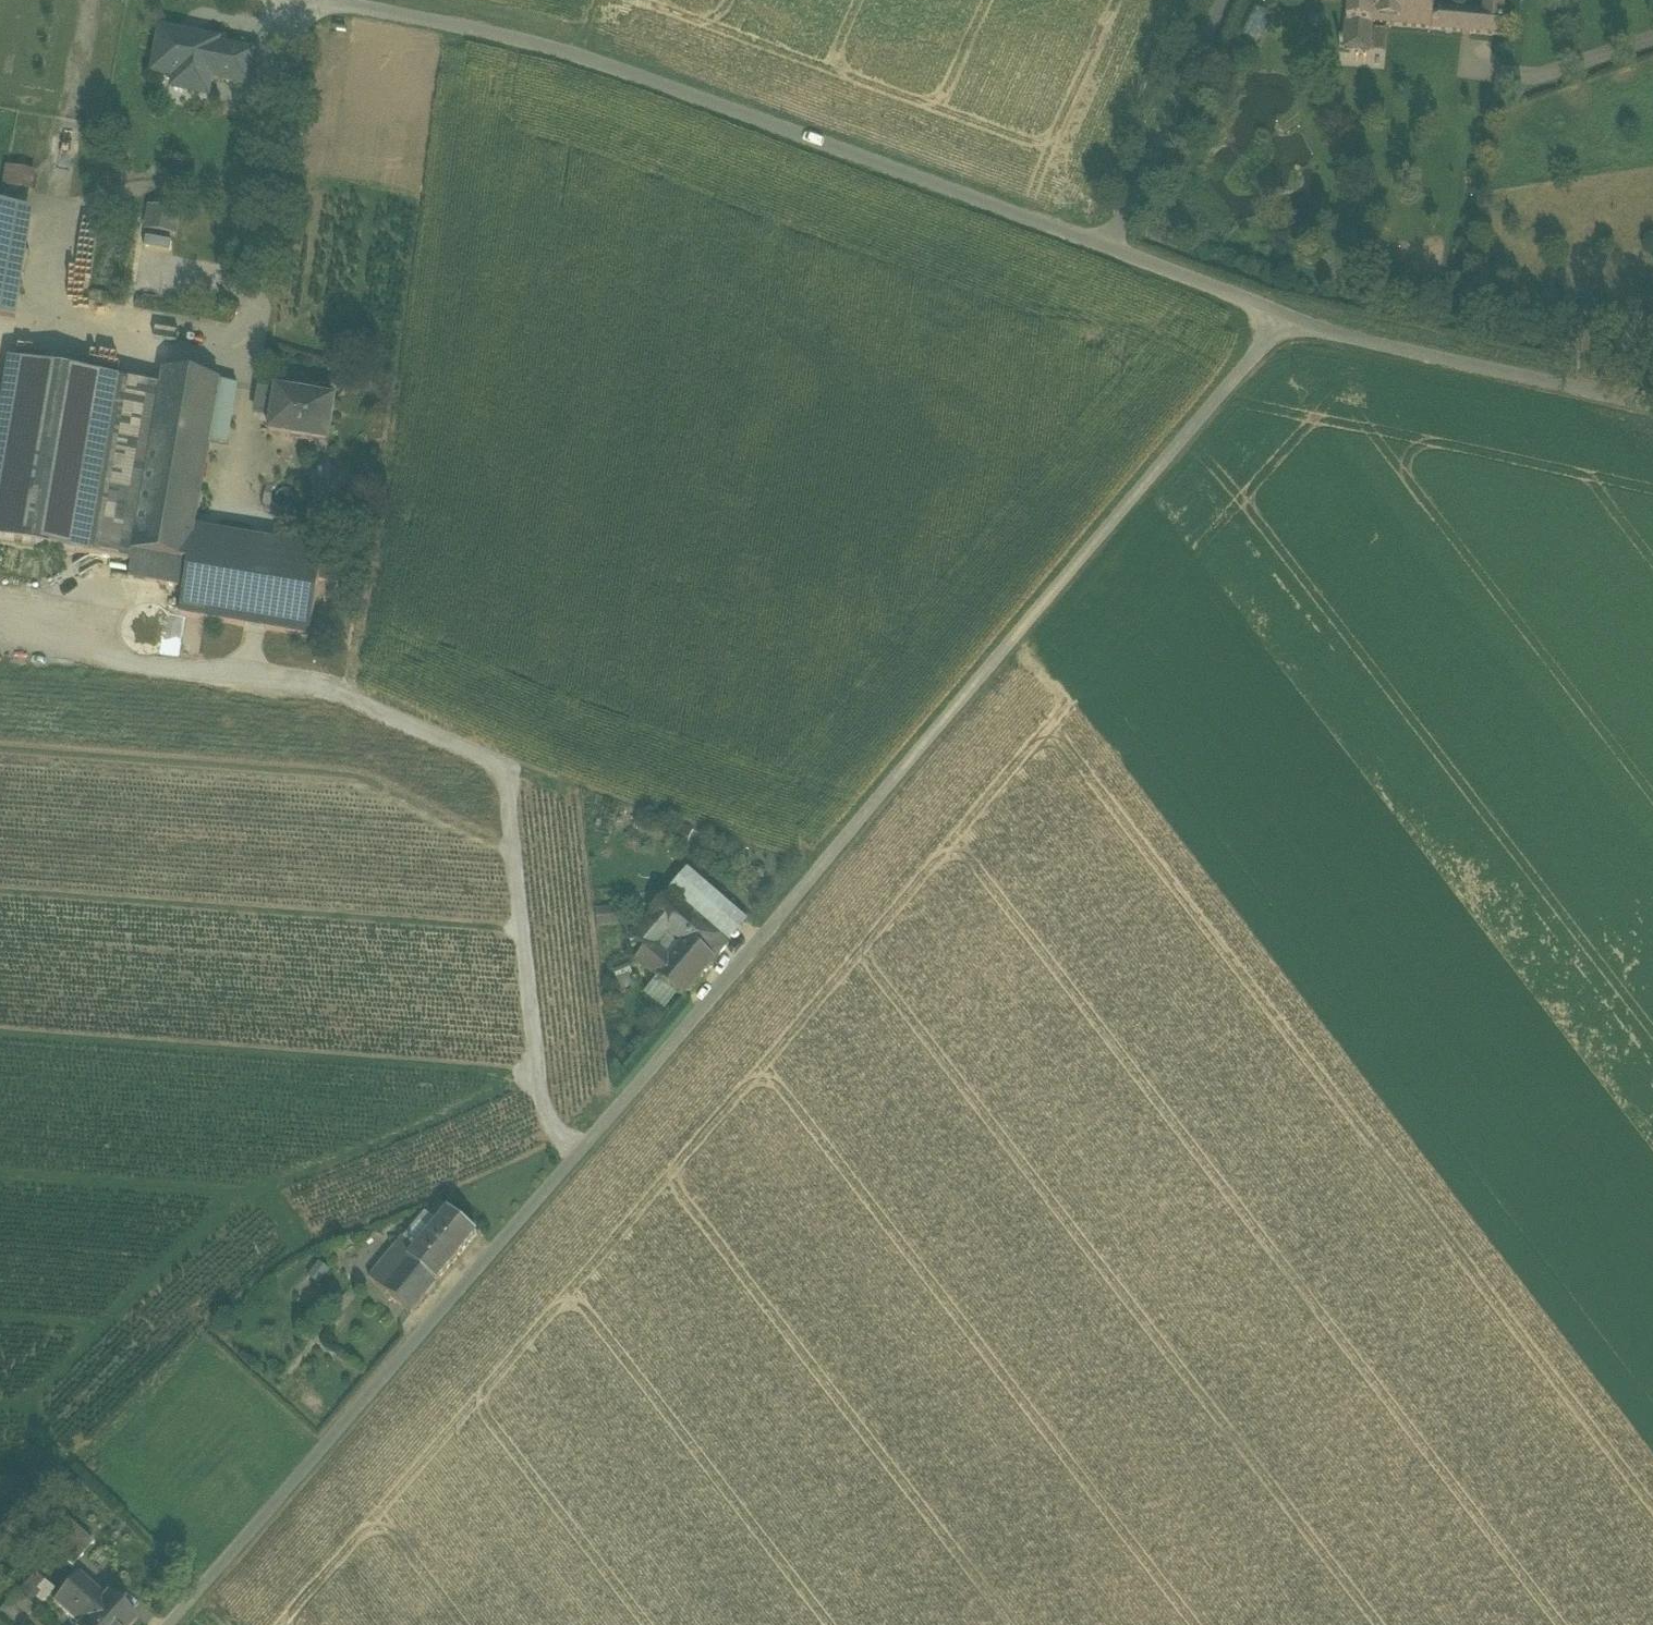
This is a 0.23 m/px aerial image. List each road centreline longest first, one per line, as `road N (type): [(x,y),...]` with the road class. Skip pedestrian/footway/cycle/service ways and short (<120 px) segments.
road 1 (unclassified): [(165,1624),(1301,320)]
road 2 (unclassified): [(1107,248),(553,46),(301,0)]
road 3 (unclassified): [(1652,401),(1301,320)]
road 4 (unclassified): [(1219,0),(1107,248)]
road 5 (unclassified): [(1301,320),(1107,248)]

